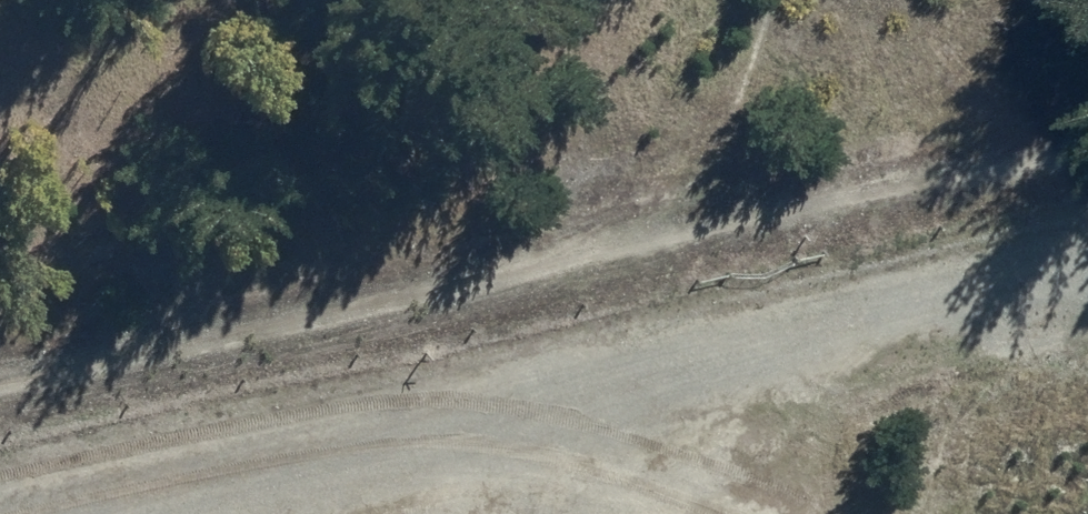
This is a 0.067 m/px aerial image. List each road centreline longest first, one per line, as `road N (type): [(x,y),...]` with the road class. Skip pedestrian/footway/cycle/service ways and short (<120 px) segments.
road 1 (track): [(0,384),(1087,138)]
road 2 (unclassified): [(590,420),(1087,288)]
road 3 (unclassified): [(131,513),(590,420)]
road 4 (track): [(757,266),(736,214),(780,0)]
road 5 (unclassified): [(590,420),(801,513)]

